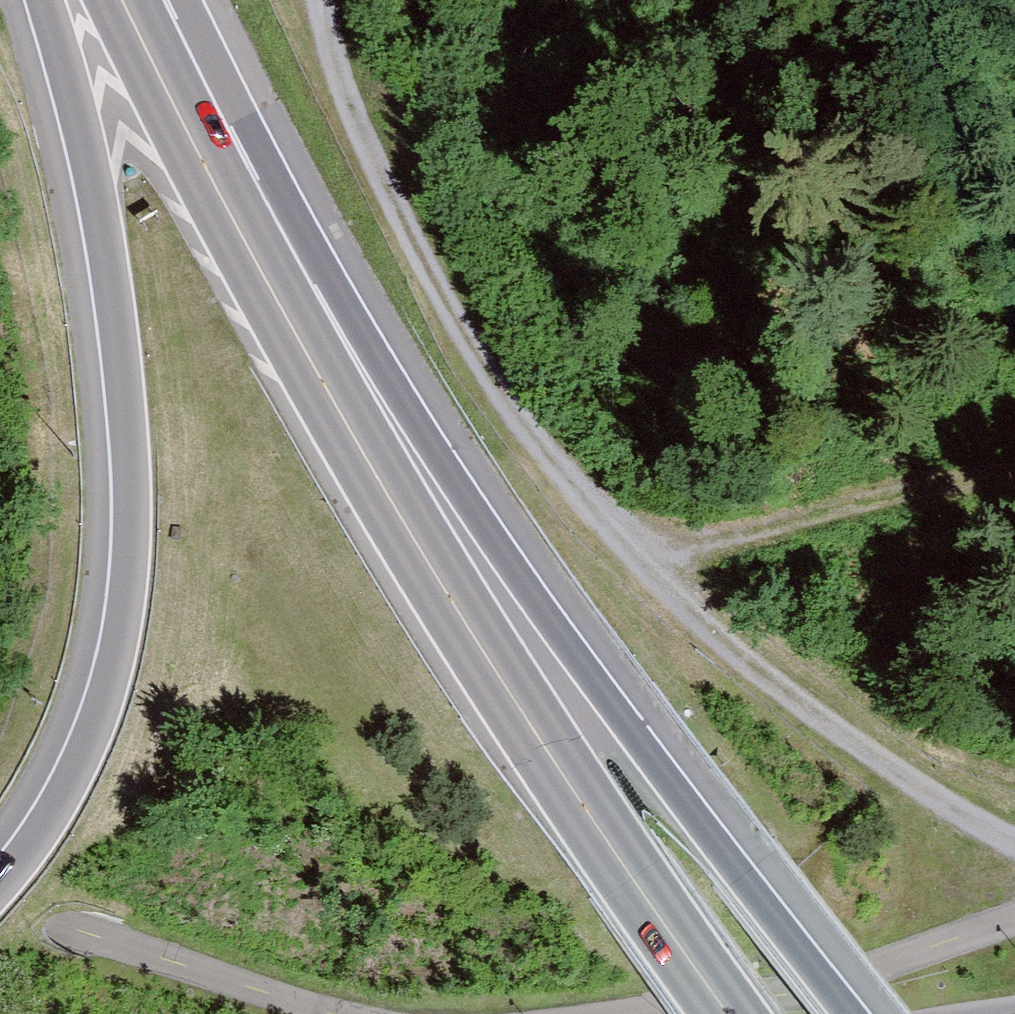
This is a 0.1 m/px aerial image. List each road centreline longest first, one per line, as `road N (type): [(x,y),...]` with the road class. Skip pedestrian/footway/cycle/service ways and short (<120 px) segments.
road 1 (track): [(329,0),(358,140),(472,373),(620,546),(770,684),(1014,843)]
road 2 (trunk): [(38,0),(120,322),(130,608),(104,721),(37,847),(0,889)]
road 3 (trunk): [(854,1013),(435,499),(312,383)]
road 4 (trunk): [(729,1013),(572,799),(312,383)]
road 5 (trunk): [(312,383),(99,0)]
road 6 (track): [(620,546),(1014,481)]

